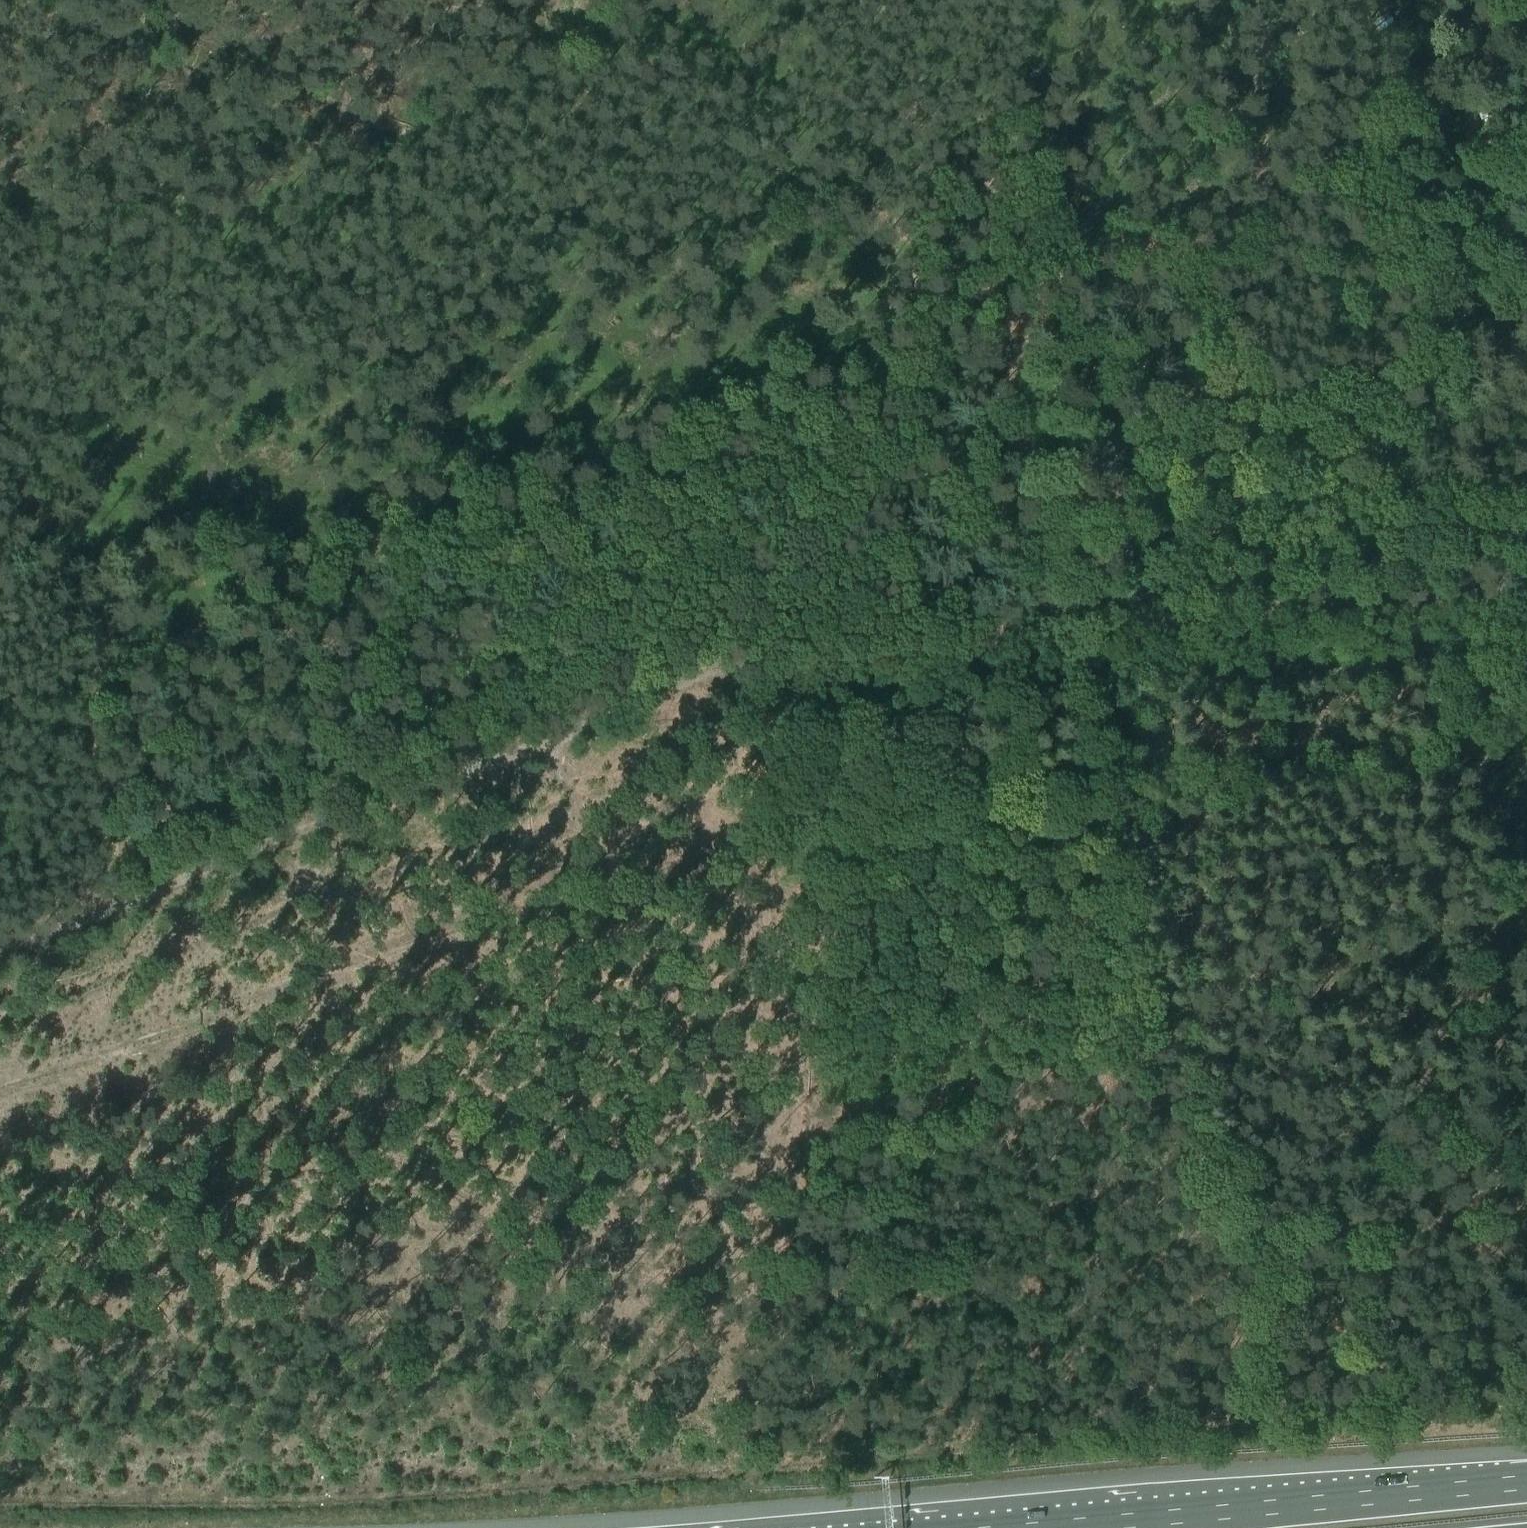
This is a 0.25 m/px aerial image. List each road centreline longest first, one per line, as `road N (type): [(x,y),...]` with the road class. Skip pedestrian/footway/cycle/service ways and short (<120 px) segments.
road 1 (track): [(1526,588),(1285,610),(899,629),(778,647),(0,944)]
road 2 (motorway): [(1526,1482),(1033,1527)]
road 3 (track): [(1262,211),(1285,610)]
road 4 (track): [(1262,211),(1255,0)]

